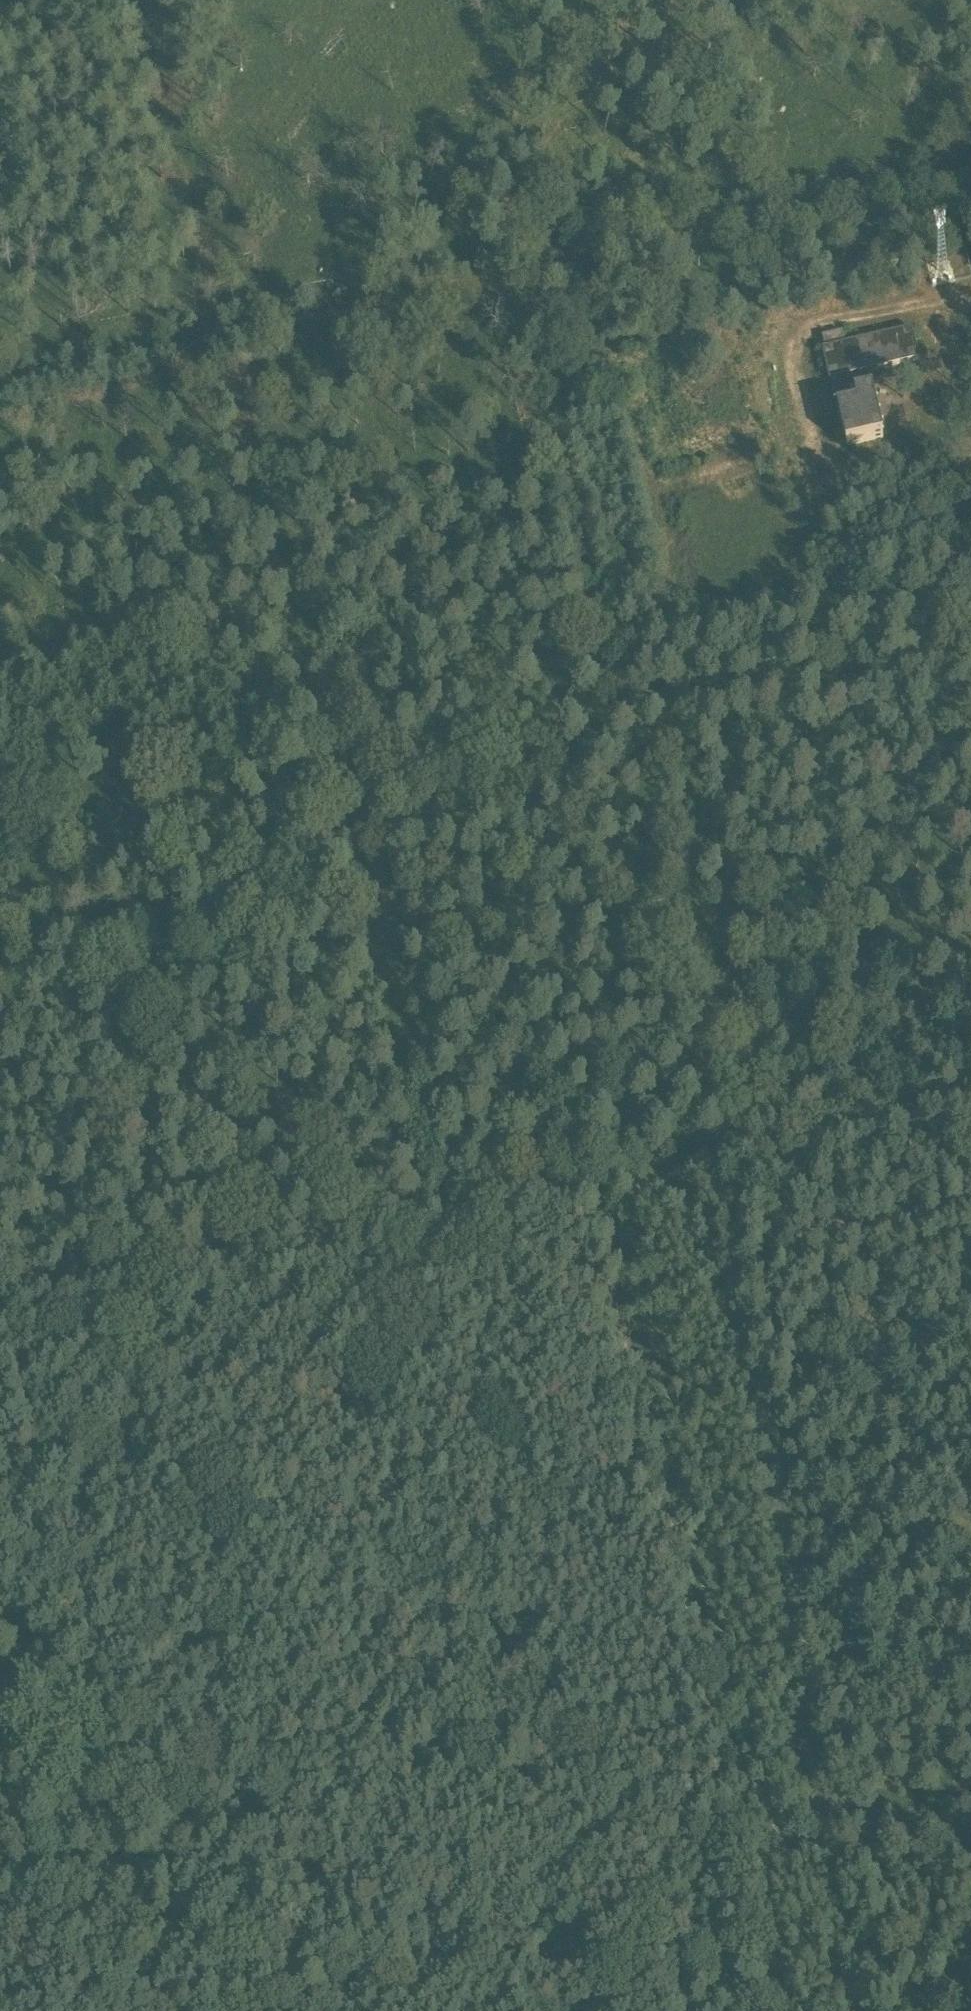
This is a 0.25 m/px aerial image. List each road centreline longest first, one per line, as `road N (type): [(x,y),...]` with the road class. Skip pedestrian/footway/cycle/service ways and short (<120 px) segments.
road 1 (track): [(590,1180),(783,2010)]
road 2 (track): [(0,1305),(590,1180)]
road 3 (track): [(590,1180),(970,1106)]

